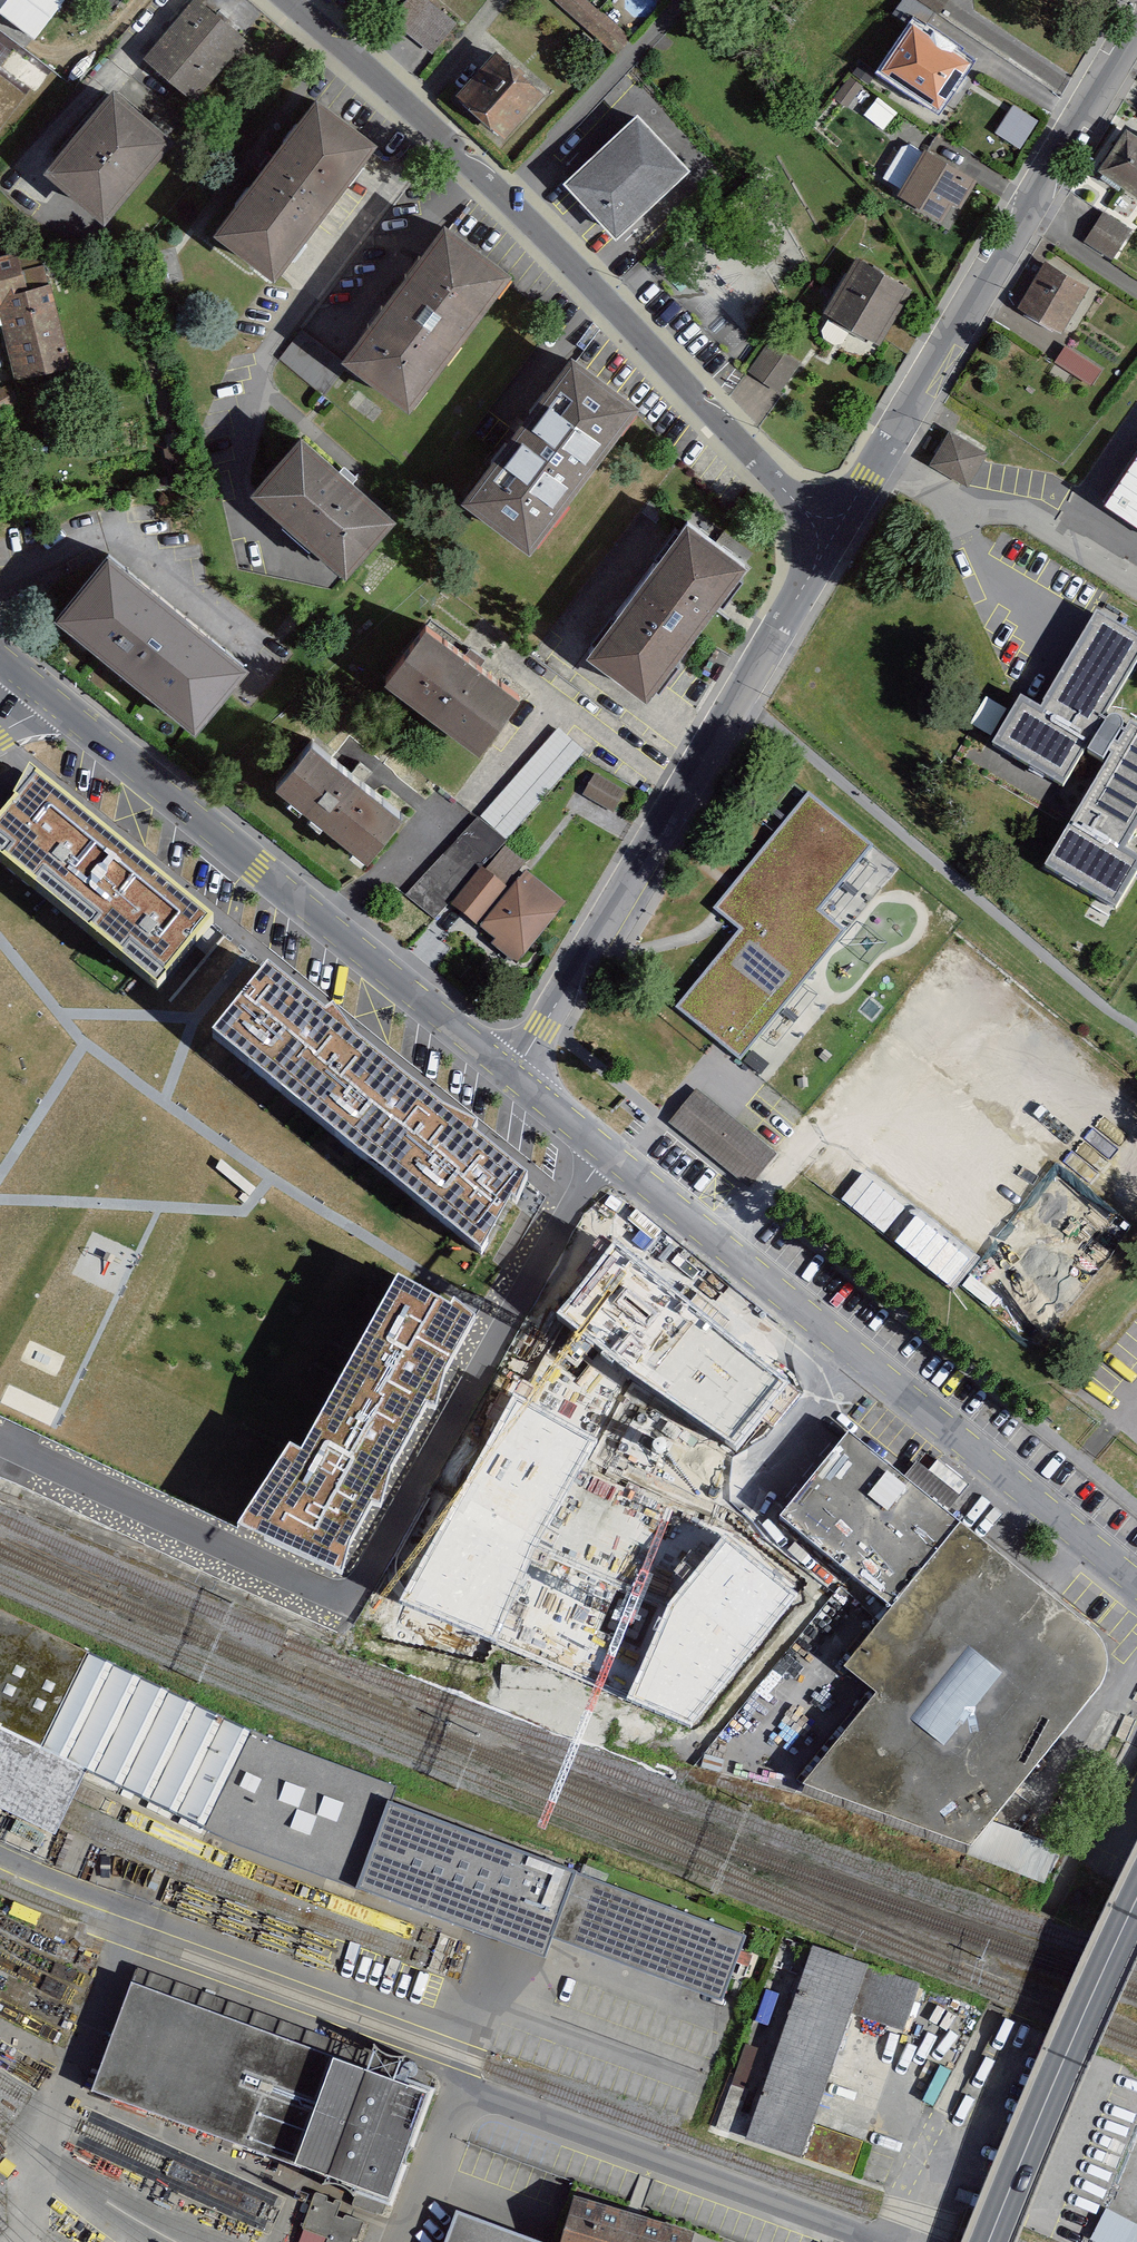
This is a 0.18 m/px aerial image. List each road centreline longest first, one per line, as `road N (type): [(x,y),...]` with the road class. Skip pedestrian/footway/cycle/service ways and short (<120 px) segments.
road 1 (unclassified): [(0,1856),(475,2037),(458,2086),(879,2241)]
road 2 (residential): [(285,0),(497,188),(832,536)]
road 3 (tertiary): [(600,1146),(1136,1585)]
road 4 (residential): [(515,1077),(832,536)]
road 5 (tertiary): [(53,704),(515,1077)]
road 6 (residential): [(600,1146),(350,1600)]
road 7 (residential): [(889,444),(1136,22)]
road 8 (residential): [(350,1600),(0,1438)]
road 9 (secondary): [(990,2241),(1136,1899)]
road 10 (residential): [(350,1600),(676,1738),(684,1724)]
road 11 (residential): [(889,444),(988,507),(1027,511),(1136,580)]

